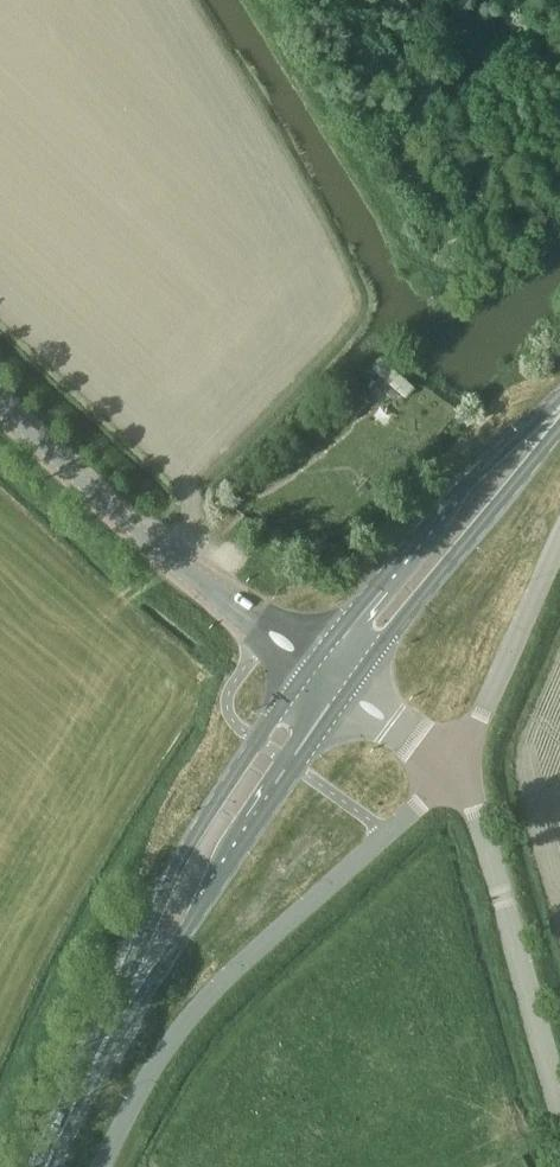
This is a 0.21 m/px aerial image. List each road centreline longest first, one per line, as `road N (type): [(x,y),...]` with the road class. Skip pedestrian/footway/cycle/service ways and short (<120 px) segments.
road 1 (unclassified): [(100,1166),(157,1059),(205,1002),(444,768)]
road 2 (tertiary): [(313,668),(217,600),(0,407)]
road 3 (primary): [(313,668),(182,857),(123,1003)]
road 4 (primary): [(123,1003),(341,687)]
road 5 (tertiary): [(559,1108),(476,805),(444,768)]
road 6 (primary): [(559,404),(452,496),(313,668)]
road 7 (primary): [(341,687),(559,420)]
road 8 (unclassified): [(444,768),(479,717),(559,536)]
road 9 (primary): [(44,1166),(123,1003)]
road 10 (tertiary): [(444,768),(341,687)]

